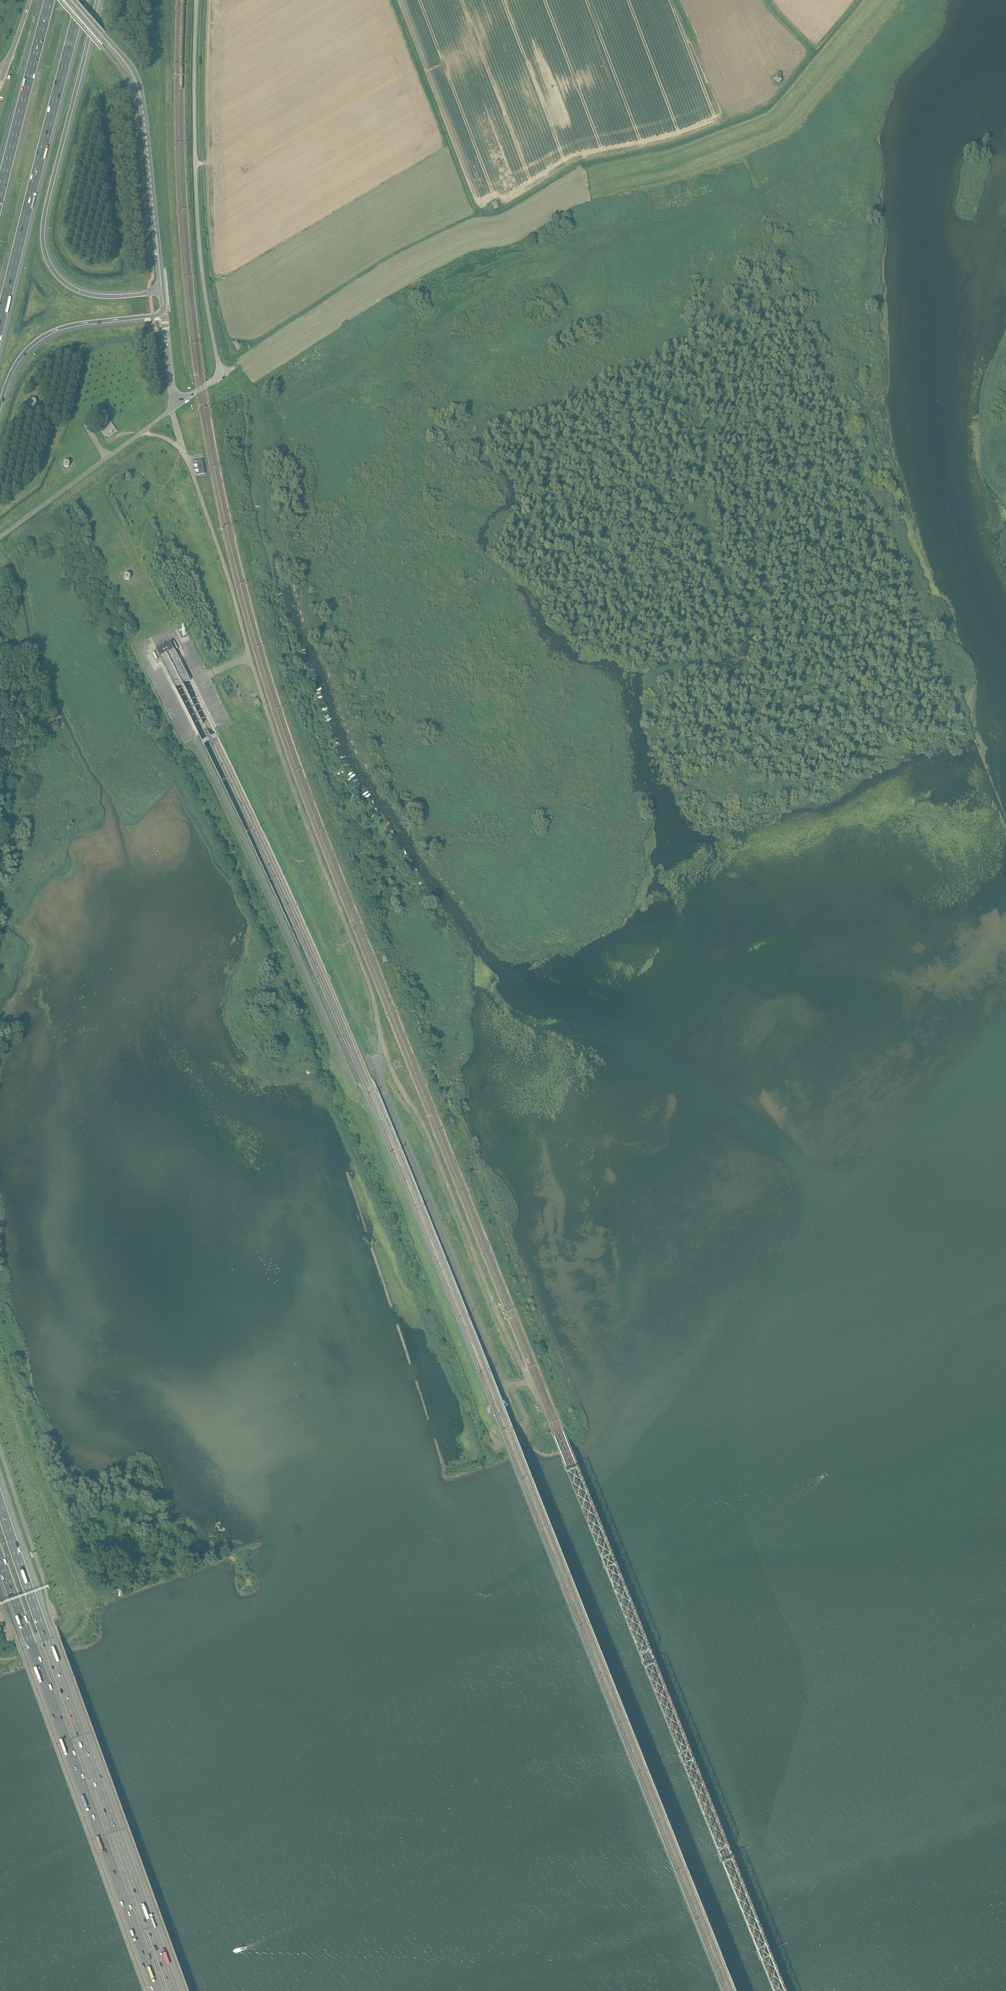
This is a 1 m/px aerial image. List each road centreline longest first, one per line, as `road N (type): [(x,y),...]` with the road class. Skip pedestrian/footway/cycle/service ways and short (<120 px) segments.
road 1 (track): [(181,446),(160,488),(132,471),(105,484),(143,570),(131,652),(178,742),(204,770),(313,1005),(332,1069),(367,1116),(480,1417),(497,1440),(527,1424),(511,1389)]
road 2 (track): [(237,364),(396,262),(470,225),(497,223),(587,175),(667,156),(771,117),(868,0)]
road 3 (motorway): [(175,1990),(0,1503)]
road 4 (motorway): [(0,1559),(158,1990)]
road 5 (unclassified): [(179,404),(220,372),(197,217),(196,0)]
road 6 (motorway): [(162,292),(87,293),(57,274),(45,255),(45,210),(98,0)]
road 7 (track): [(171,380),(188,368),(170,171),(170,0)]
road 8 (motorway): [(0,322),(82,0)]
road 9 (tertiary): [(162,292),(141,96),(127,65),(71,0)]
road 10 (motorway): [(0,405),(21,356),(52,331),(164,312)]
road 11 (motorway): [(49,0),(0,194)]

